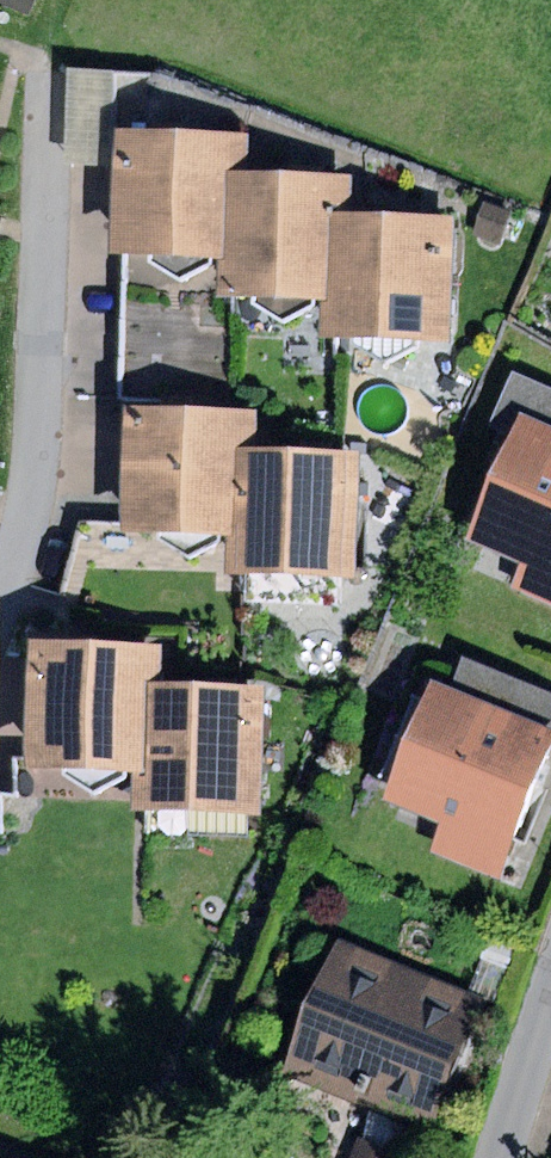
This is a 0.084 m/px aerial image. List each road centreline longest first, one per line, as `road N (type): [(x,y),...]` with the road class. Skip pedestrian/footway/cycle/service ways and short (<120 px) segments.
road 1 (residential): [(0,584),(29,499),(46,237),(45,82)]
road 2 (residential): [(550,994),(498,1157)]

